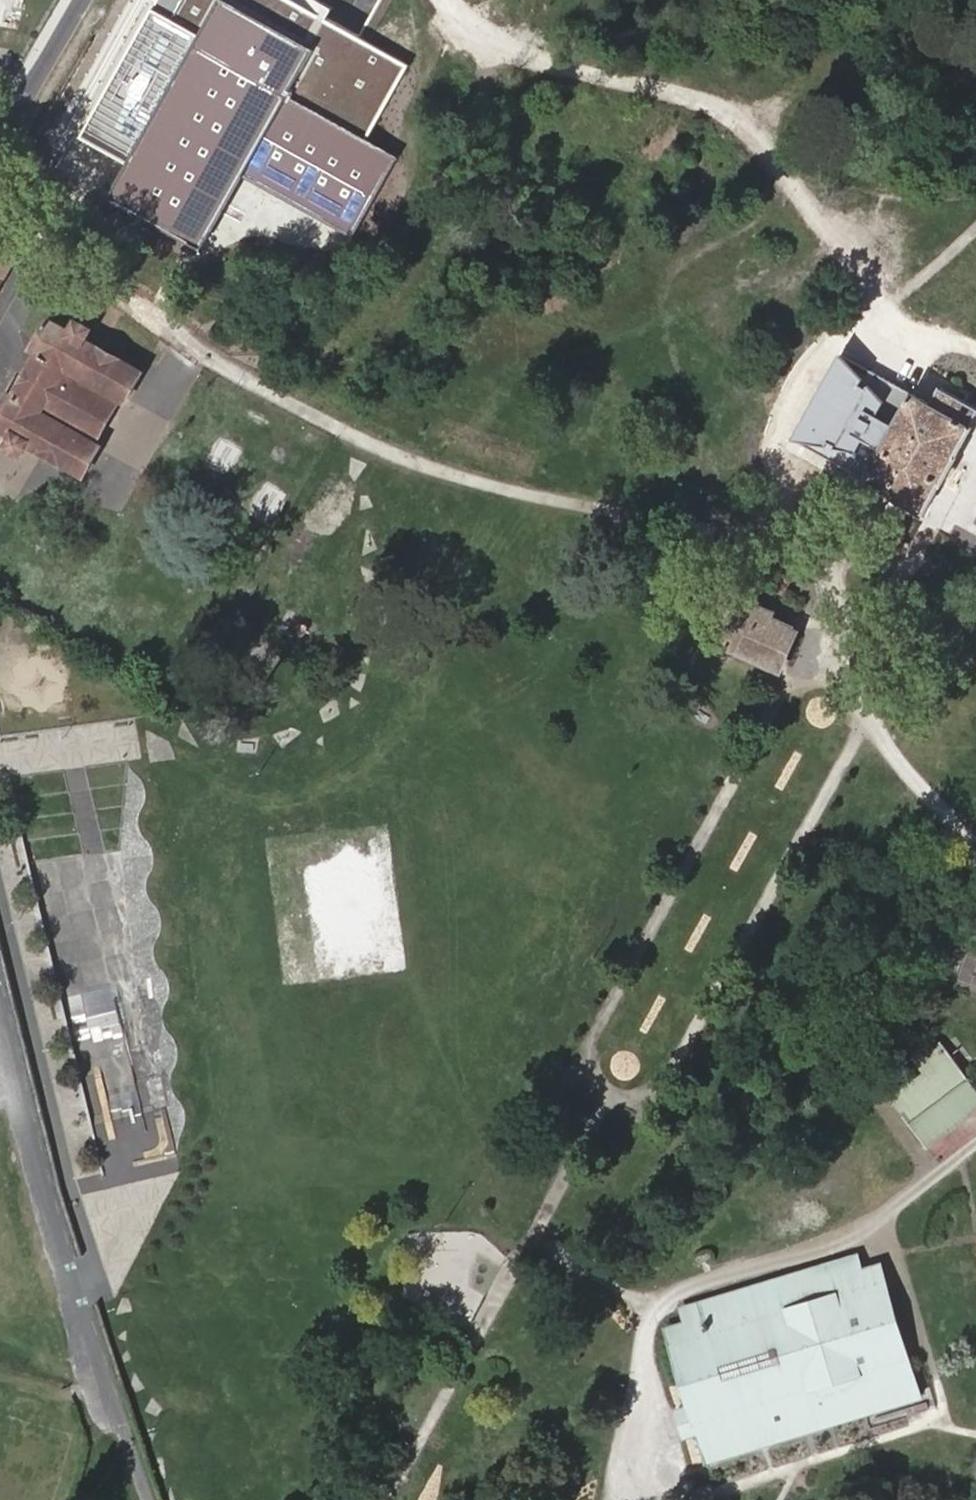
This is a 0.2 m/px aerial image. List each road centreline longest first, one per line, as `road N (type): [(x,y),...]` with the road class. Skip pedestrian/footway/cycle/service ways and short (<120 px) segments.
road 1 (residential): [(0,142),(84,0)]

